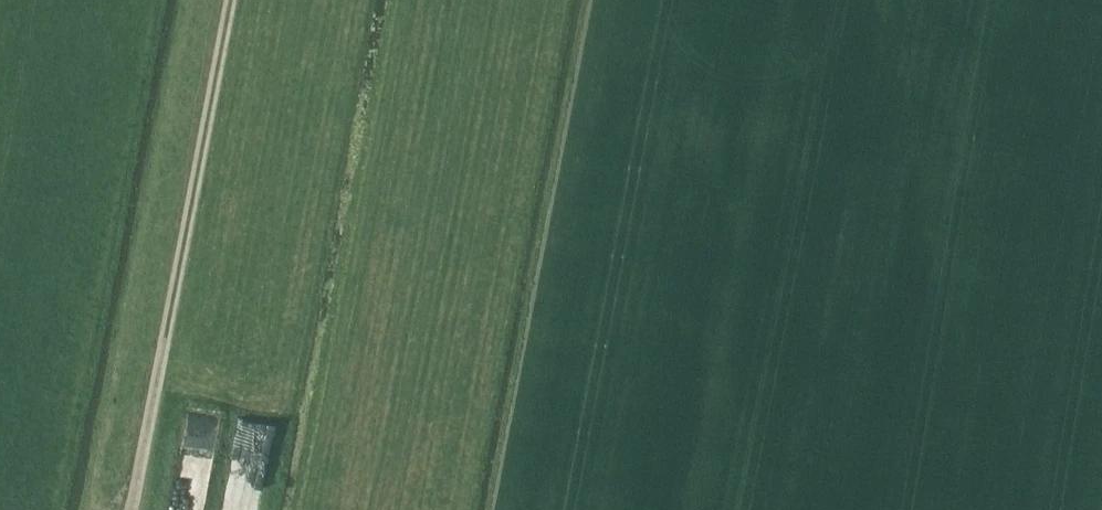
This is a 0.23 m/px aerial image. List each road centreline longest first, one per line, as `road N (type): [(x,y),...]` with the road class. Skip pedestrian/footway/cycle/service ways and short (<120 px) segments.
road 1 (track): [(135,509),(232,0)]

